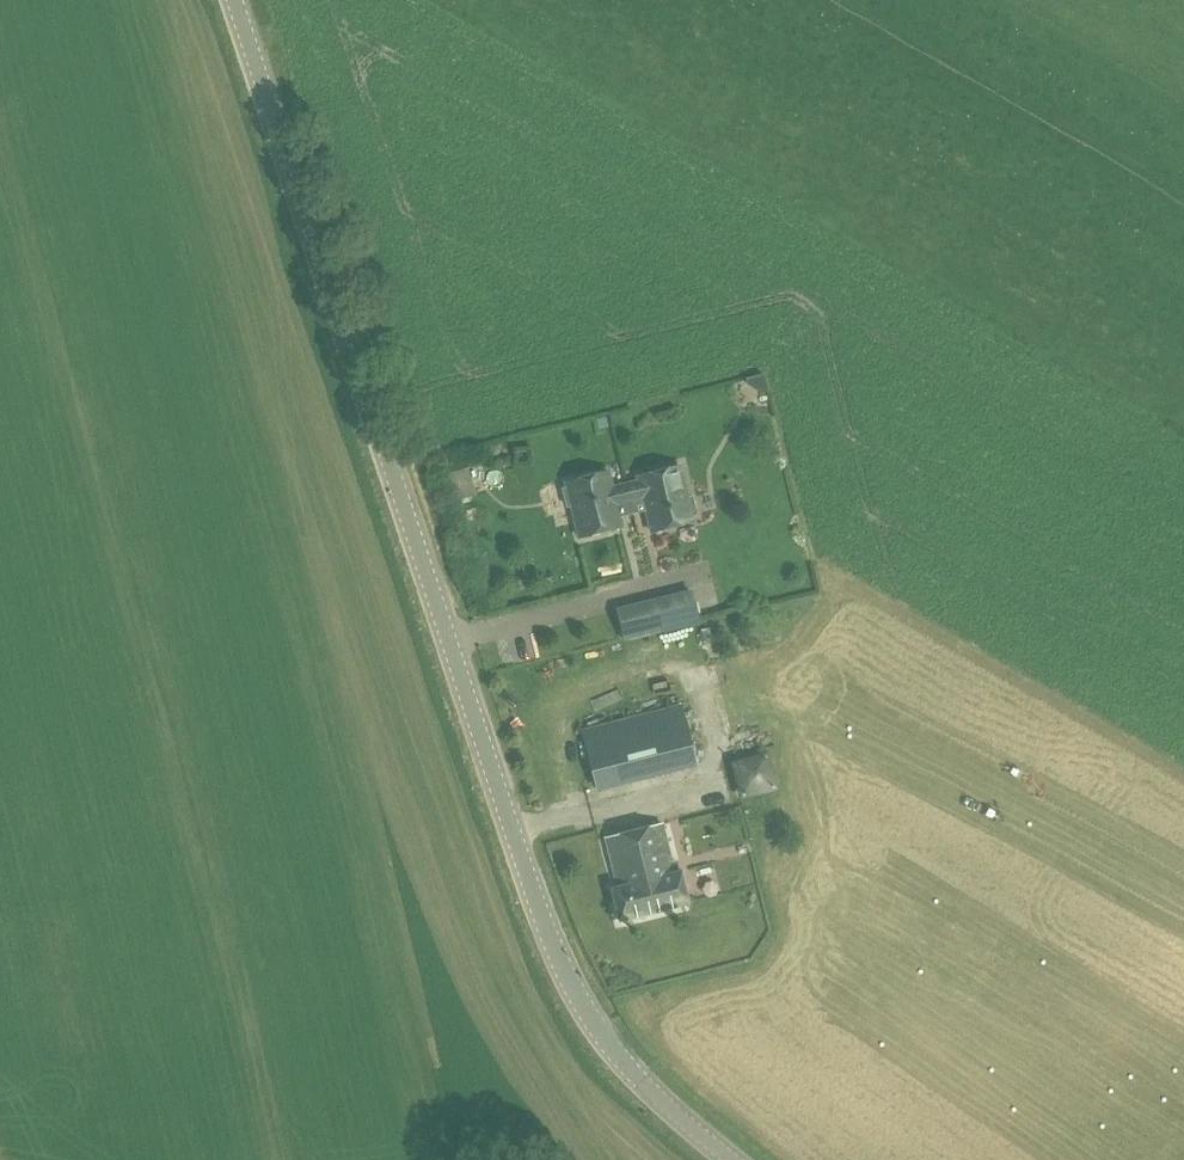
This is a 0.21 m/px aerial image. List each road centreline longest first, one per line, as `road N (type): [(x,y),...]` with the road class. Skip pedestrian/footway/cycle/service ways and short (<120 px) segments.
road 1 (tertiary): [(727,1159),(666,1113),(606,1049),(544,927),(233,0)]

